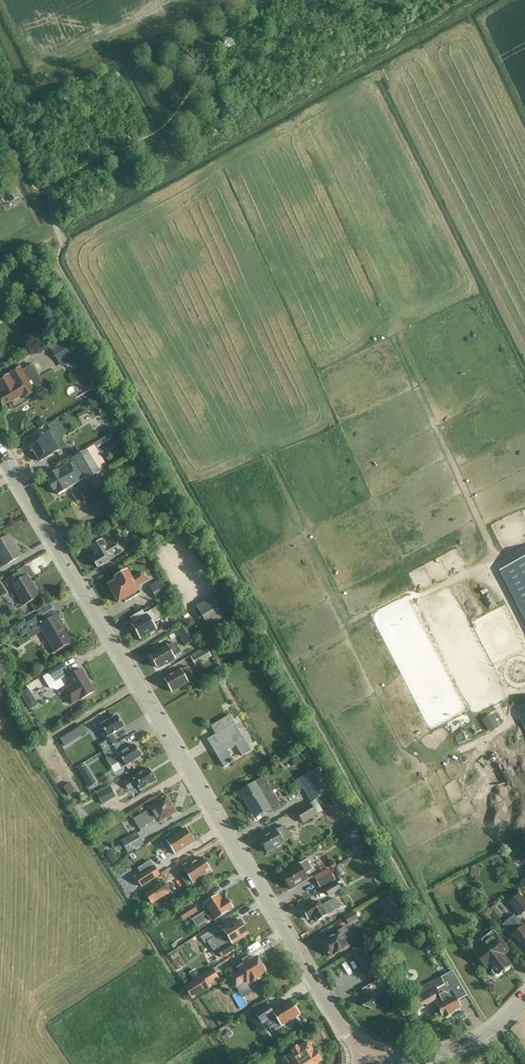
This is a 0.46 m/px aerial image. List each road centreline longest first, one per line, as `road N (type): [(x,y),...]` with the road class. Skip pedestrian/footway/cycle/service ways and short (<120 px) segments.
road 1 (tertiary): [(370,1054),(325,1000),(0,453)]
road 2 (tertiary): [(370,1054),(458,1047),(493,1030),(524,999)]

